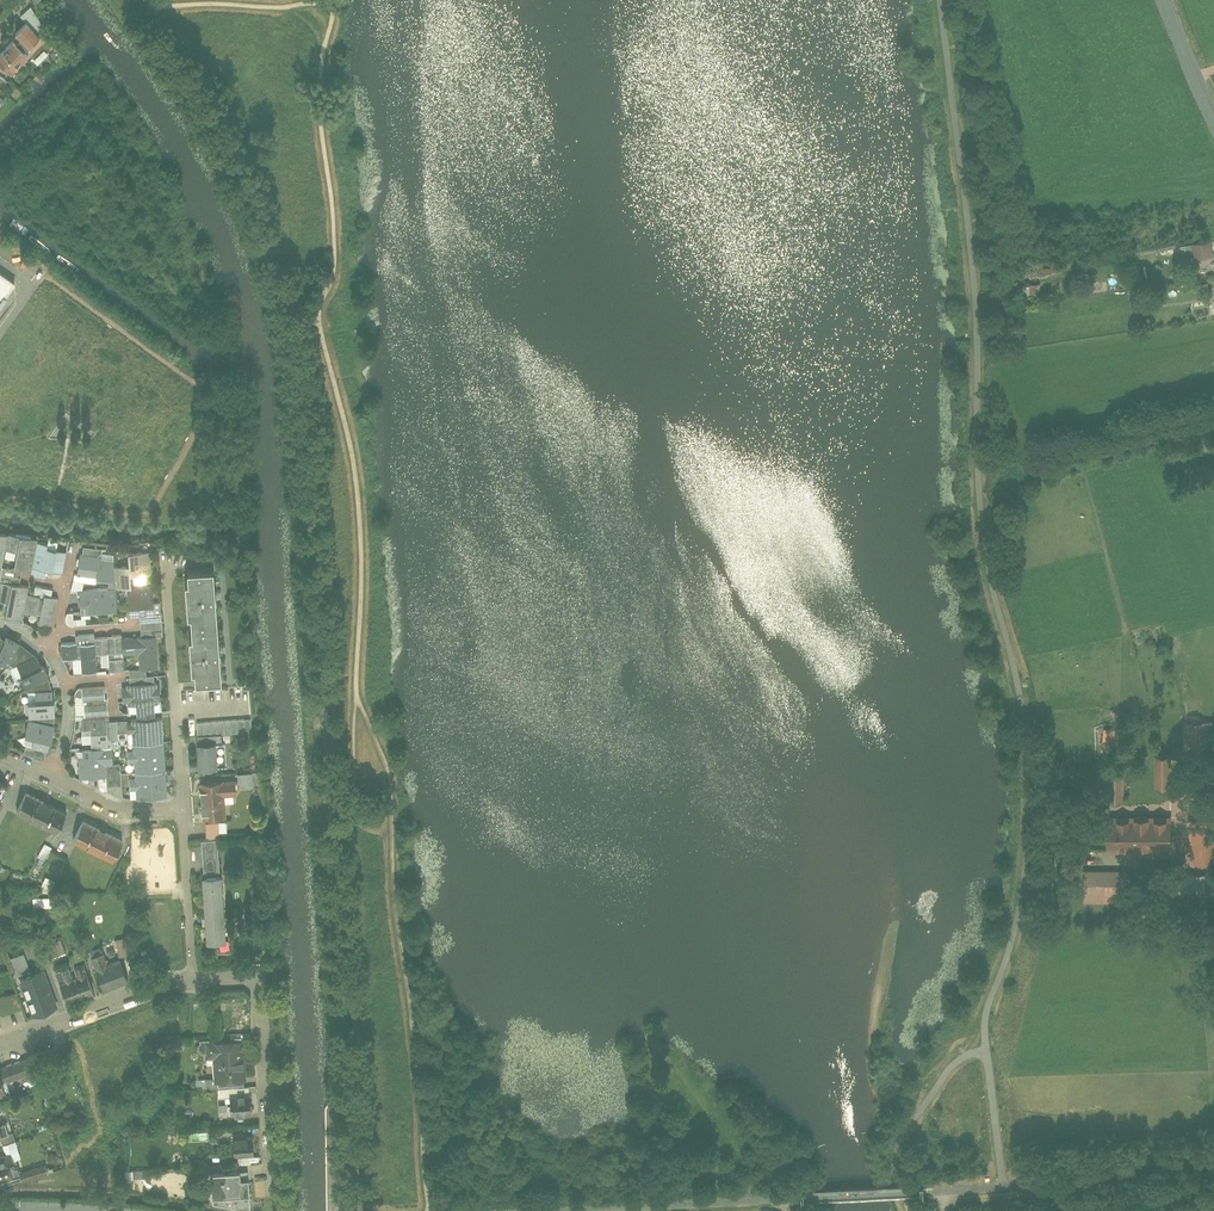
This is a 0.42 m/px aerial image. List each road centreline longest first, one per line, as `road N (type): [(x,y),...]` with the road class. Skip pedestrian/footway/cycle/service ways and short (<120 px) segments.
road 1 (residential): [(197,981),(263,979),(278,1179)]
road 2 (residential): [(168,562),(183,807)]
road 3 (residential): [(0,1046),(197,981)]
road 4 (residential): [(183,807),(197,981)]
road 5 (residential): [(50,777),(119,809),(183,807)]
road 6 (residential): [(1164,0),(1213,119)]

